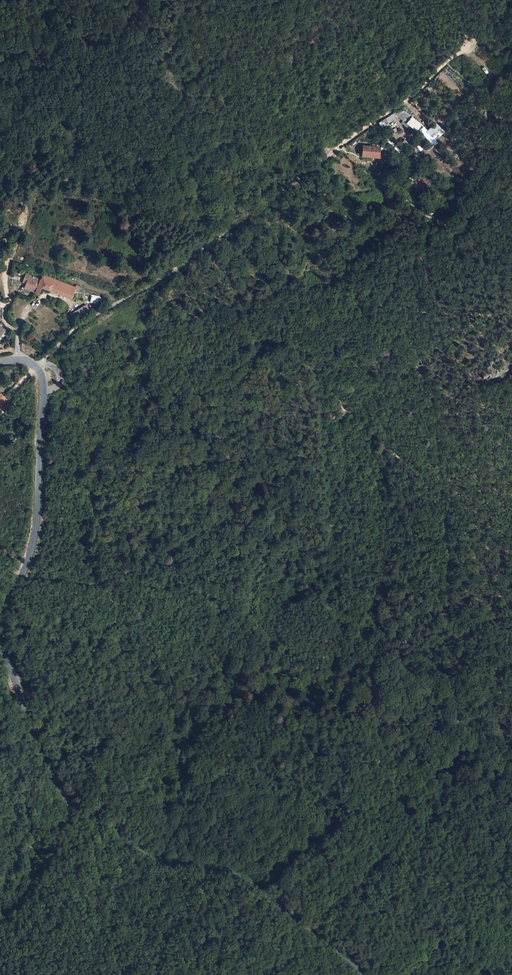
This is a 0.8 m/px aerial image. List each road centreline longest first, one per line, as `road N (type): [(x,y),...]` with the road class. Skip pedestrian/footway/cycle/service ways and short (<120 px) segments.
road 1 (tertiary): [(361,974),(272,900),(219,872),(146,858),(66,802),(42,760),(6,642),(37,514),(42,377),(35,365),(0,361)]
road 2 (track): [(35,365),(76,328),(192,258),(390,111),(465,46)]
road 3 (track): [(204,974),(59,874),(31,834),(17,775),(0,742)]
road 4 (track): [(222,319),(50,353)]
road 5 (track): [(3,322),(5,276),(27,218),(25,176)]

